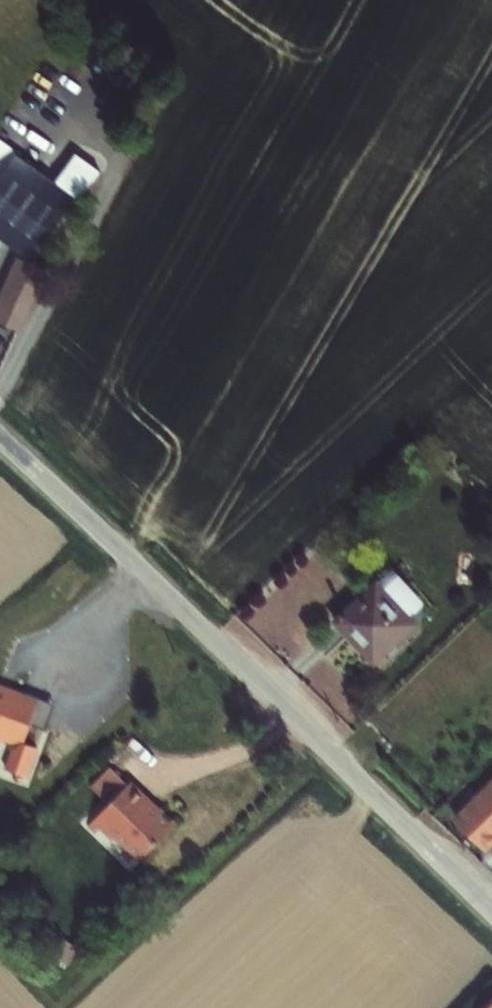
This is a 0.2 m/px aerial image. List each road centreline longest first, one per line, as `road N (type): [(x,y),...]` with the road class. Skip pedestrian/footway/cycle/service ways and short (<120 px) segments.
road 1 (unclassified): [(0,437),(491,910)]

